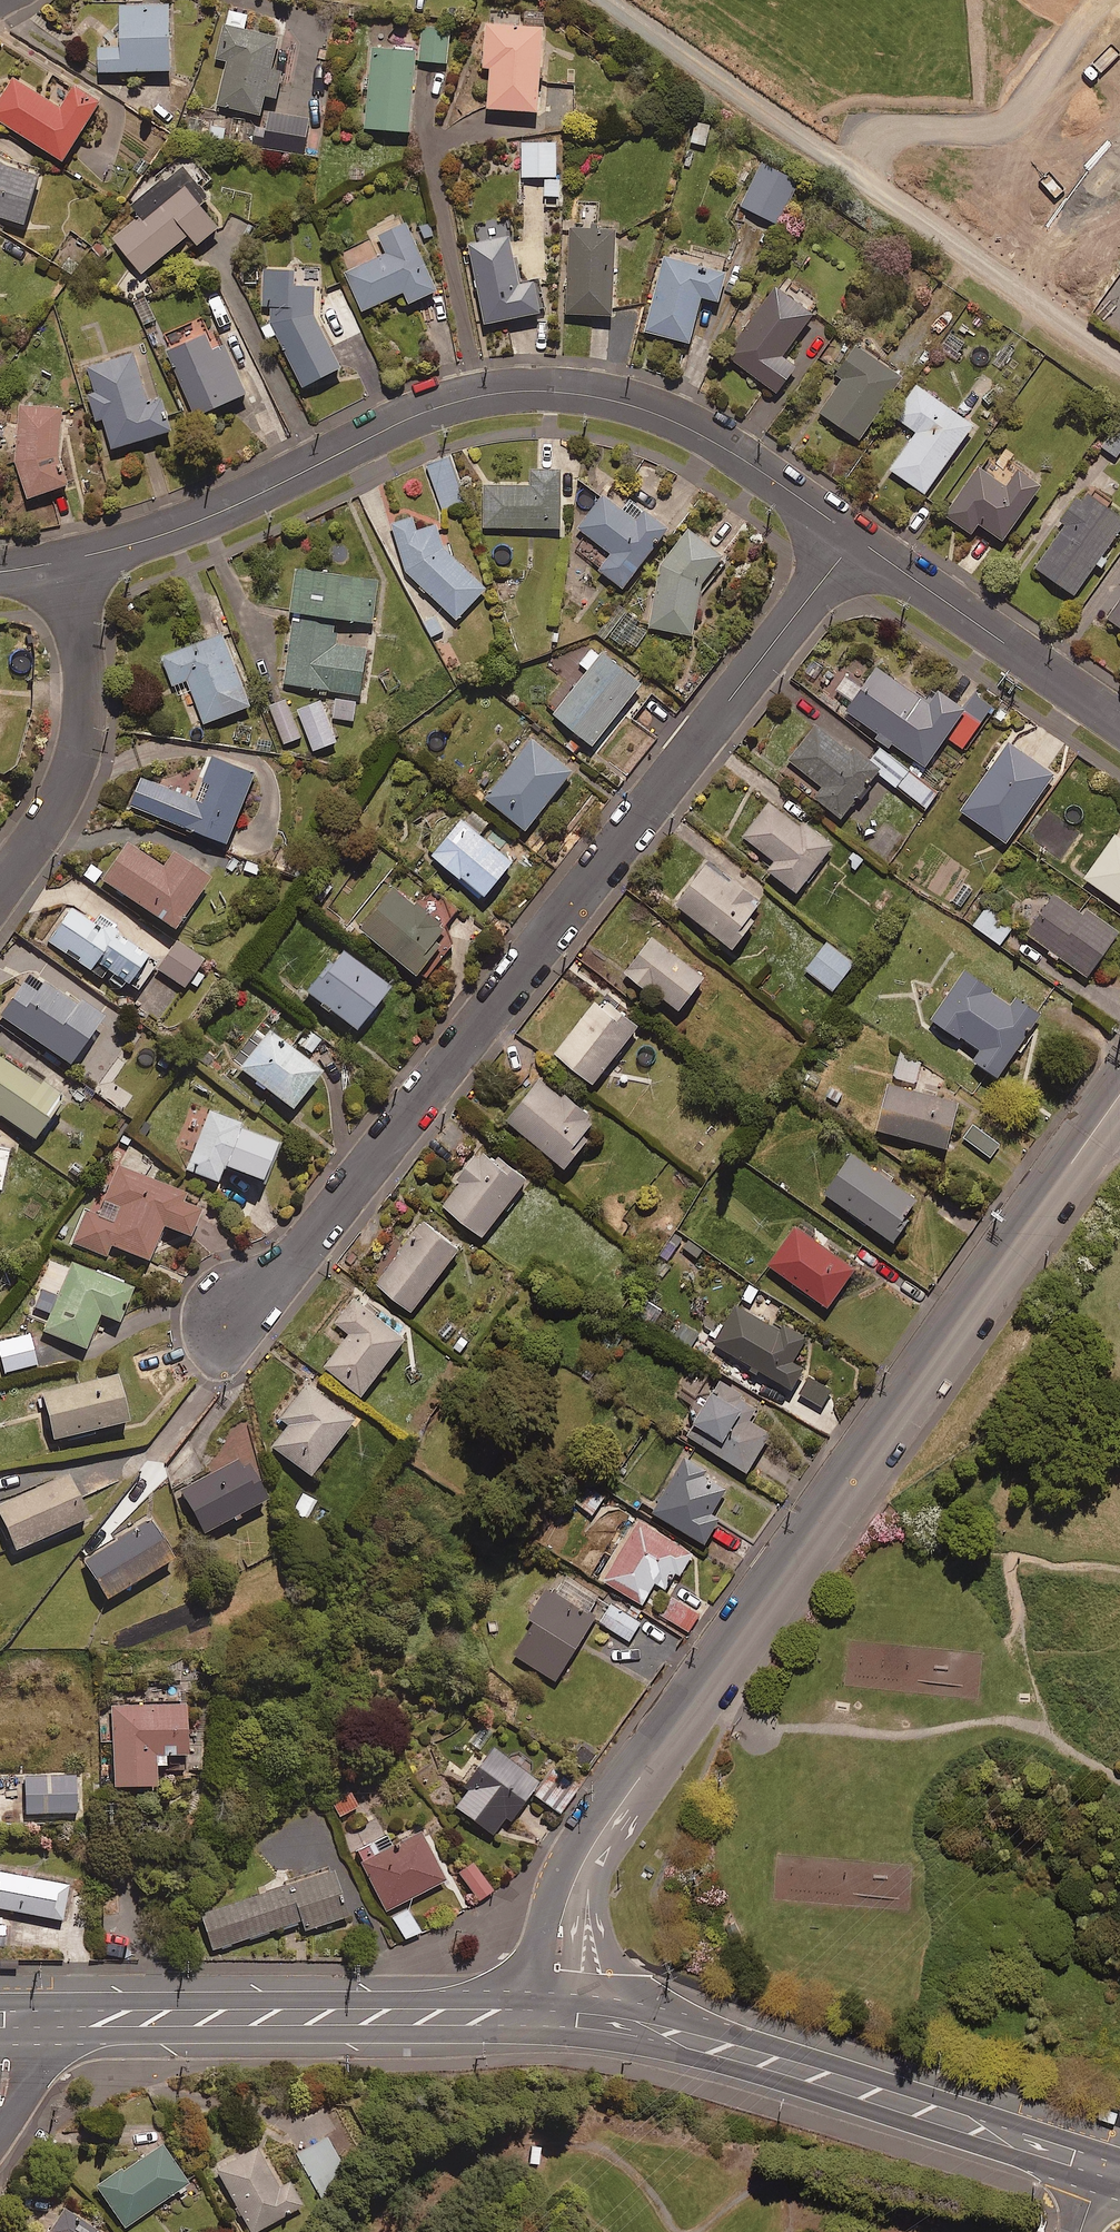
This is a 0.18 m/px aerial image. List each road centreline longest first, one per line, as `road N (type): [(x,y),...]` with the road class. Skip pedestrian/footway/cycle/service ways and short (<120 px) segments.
road 1 (unclassified): [(553,2011),(561,1924),(605,1826),(1119,1096)]
road 2 (residential): [(238,1316),(398,1127),(856,539)]
road 3 (residential): [(856,539),(680,425),(587,395),(545,391),(431,410),(223,512),(65,561)]
road 4 (secondary): [(1119,2177),(636,2020),(553,2011)]
road 5 (secondary): [(553,2011),(7,2026)]
road 6 (residential): [(65,561),(84,678),(82,723),(58,800),(0,888)]
road 7 (residential): [(846,174),(874,136),(1006,131),(1092,0)]
road 8 (unclassified): [(1119,365),(846,174)]
road 9 (residential): [(1119,723),(856,539)]
road 10 (unclassified): [(846,174),(599,0)]

